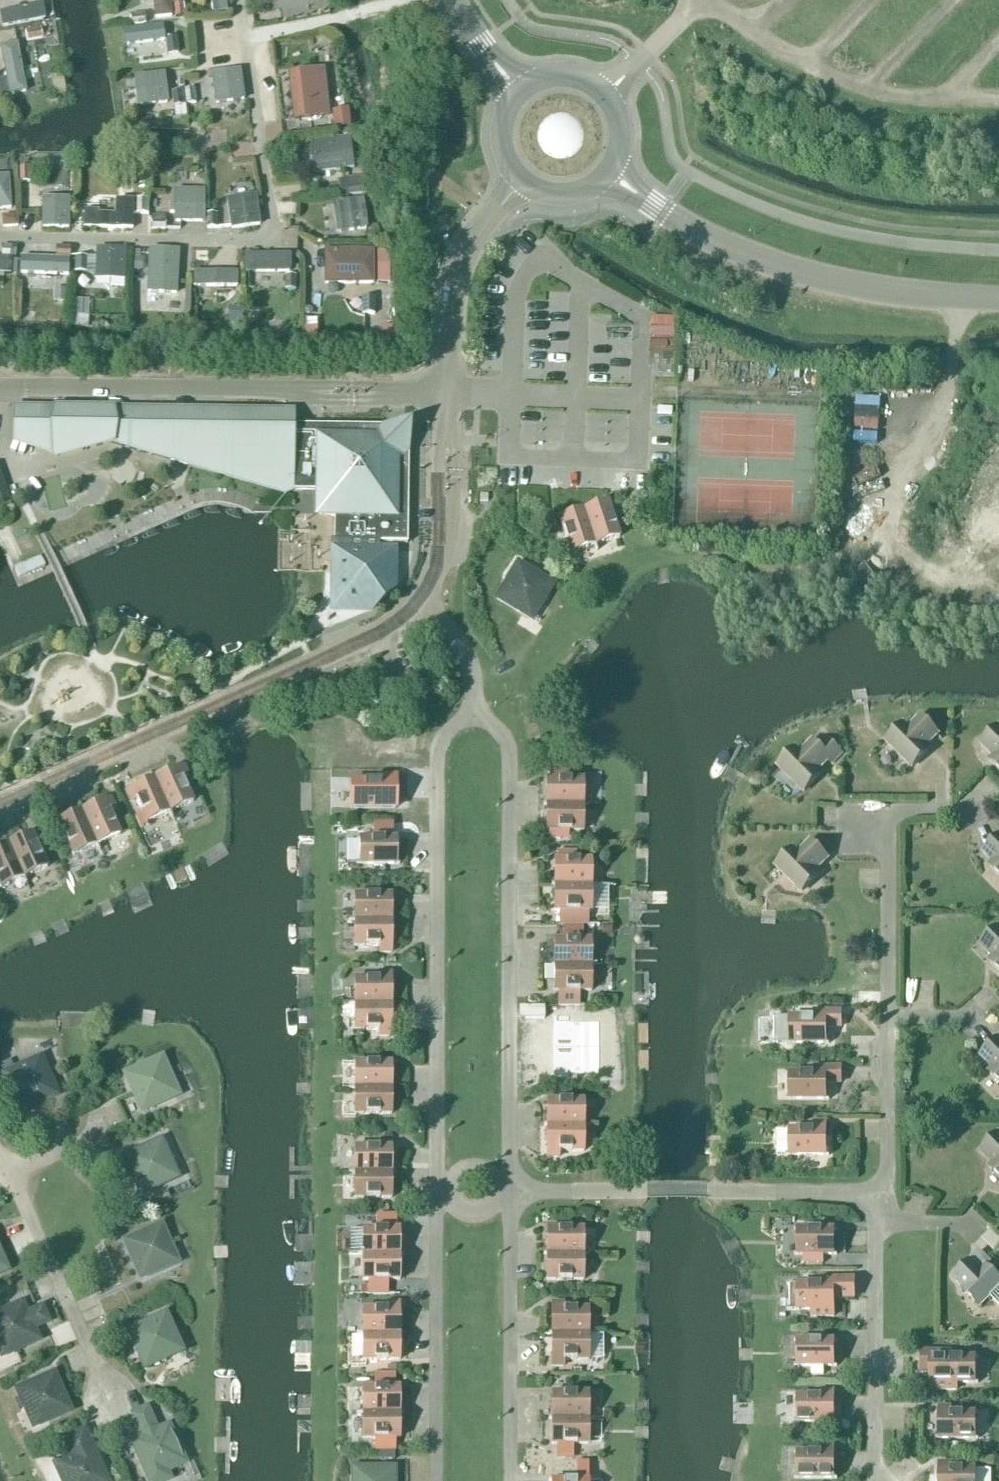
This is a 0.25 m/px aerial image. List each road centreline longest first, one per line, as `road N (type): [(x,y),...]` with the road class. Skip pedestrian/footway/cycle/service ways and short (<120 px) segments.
road 1 (residential): [(436,1186),(438,752),(449,728),(476,717)]
road 2 (residential): [(476,717),(501,731),(508,748),(510,1187)]
road 3 (residential): [(0,803),(388,627),(418,599)]
road 4 (residential): [(0,390),(448,397)]
road 5 (tertiary): [(998,300),(836,283),(778,266),(715,242),(608,174)]
road 6 (residential): [(888,1186),(510,1187)]
road 7 (residential): [(436,1480),(436,1186)]
road 8 (residential): [(510,1187),(511,1480)]
road 9 (residential): [(887,1017),(892,814),(904,805),(963,803)]
road 10 (residential): [(878,1480),(884,1222)]
road 11 (residential): [(112,1392),(8,1172)]
road 12 (unclassified): [(448,397),(458,281),(488,220),(524,184)]
road 13 (residential): [(418,599),(445,535),(448,397)]
road 14 (tertiary): [(608,174),(622,132),(606,93),(560,73),(515,93)]
road 15 (residential): [(888,1186),(887,1017)]
road 16 (residential): [(476,717),(471,669),(418,599)]

